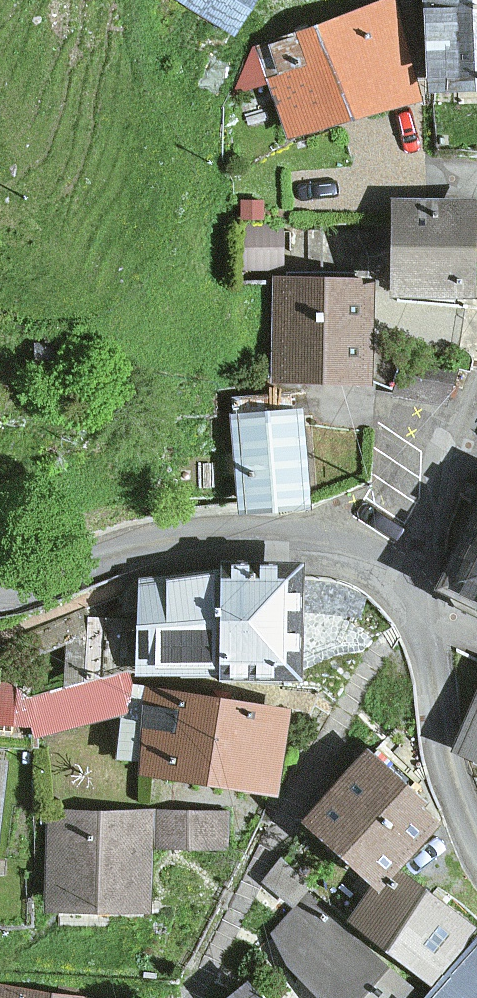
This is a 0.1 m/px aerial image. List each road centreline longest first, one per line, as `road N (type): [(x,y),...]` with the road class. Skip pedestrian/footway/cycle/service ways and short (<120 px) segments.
road 1 (tertiary): [(394,585),(328,546),(225,533),(136,549),(0,591)]
road 2 (tertiary): [(476,841),(446,756),(428,644),(394,585)]
road 3 (residential): [(394,585),(415,559),(476,406)]

